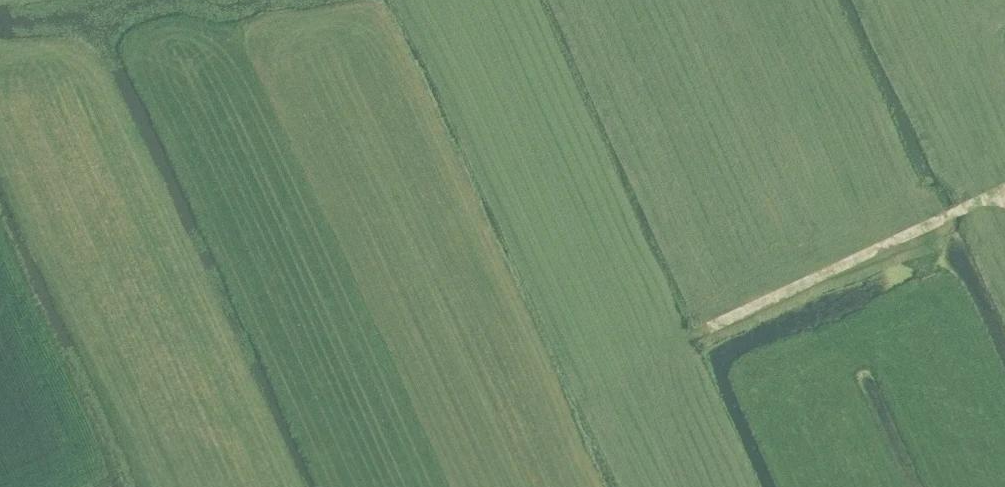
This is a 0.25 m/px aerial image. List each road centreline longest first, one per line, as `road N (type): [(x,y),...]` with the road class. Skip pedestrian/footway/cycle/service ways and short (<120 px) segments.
road 1 (track): [(1004,192),(711,323)]

